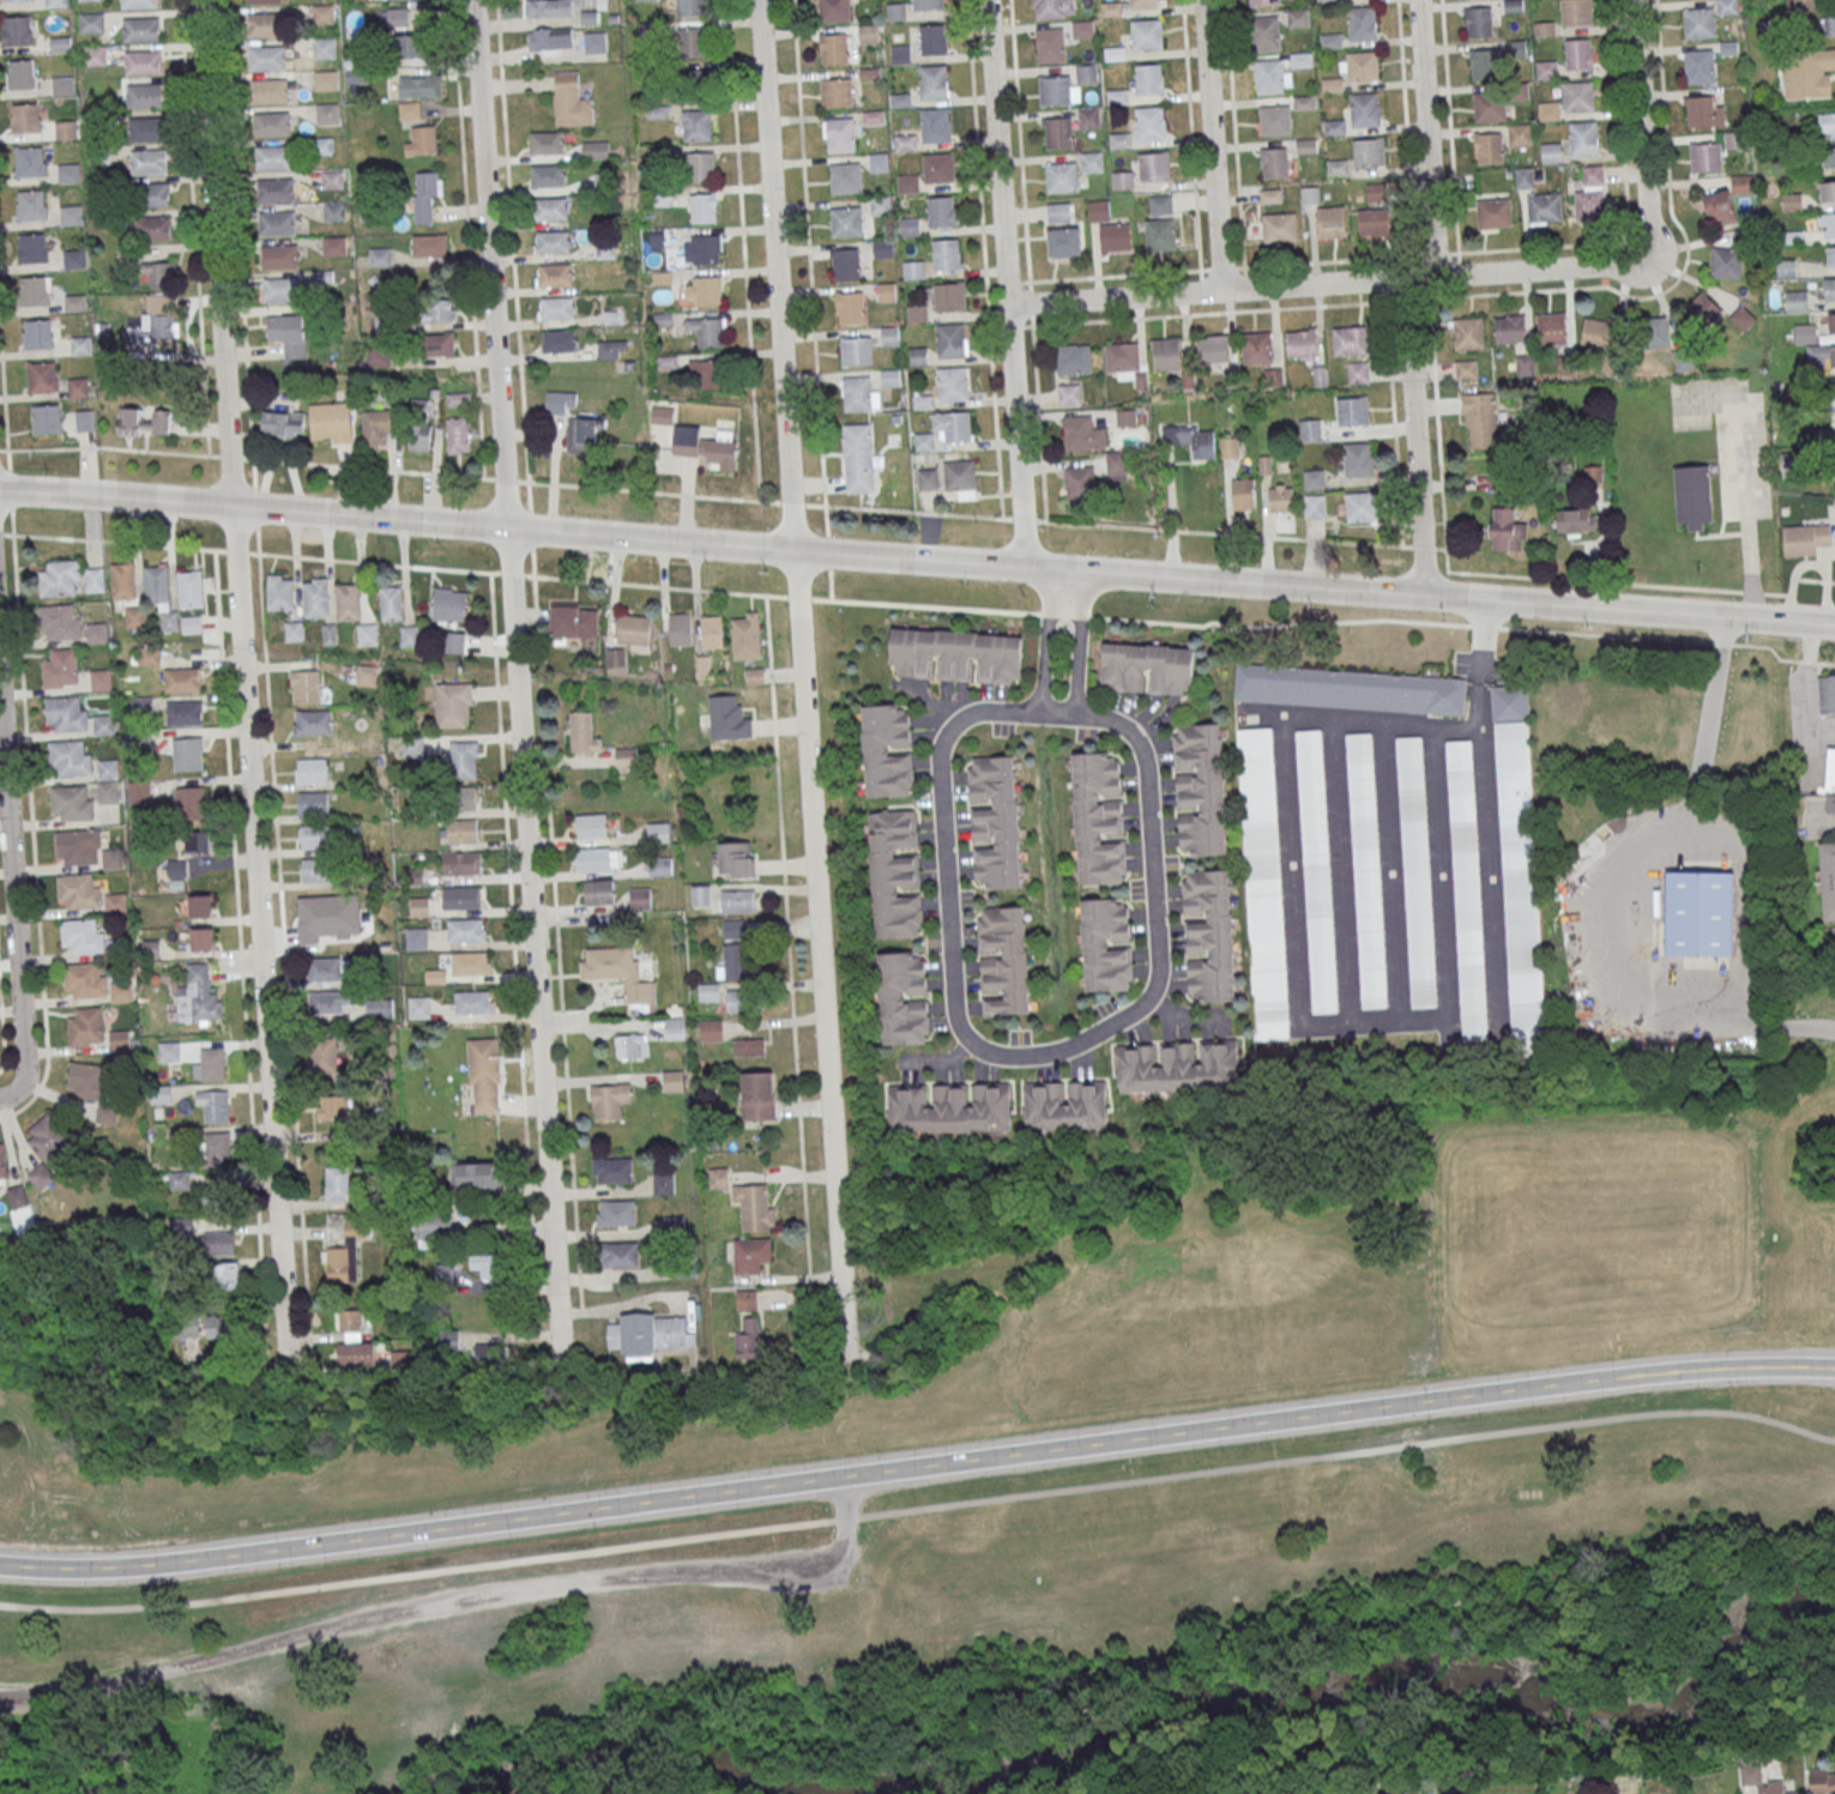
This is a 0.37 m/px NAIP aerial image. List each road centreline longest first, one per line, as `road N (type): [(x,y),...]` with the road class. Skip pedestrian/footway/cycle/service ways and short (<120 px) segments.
road 1 (residential): [(289,1375),(199,0)]
road 2 (residential): [(560,1367),(473,0)]
road 3 (residential): [(846,1358),(758,0)]
road 4 (tertiary): [(844,1478),(1613,1377),(1834,1369)]
road 5 (residential): [(1100,717),(986,709),(952,726),(941,748),(956,1013),(966,1034),(998,1055),(1076,1043),(1145,1004),(1157,983),(1146,755),(1128,726),(1100,717)]
road 6 (tertiary): [(0,1565),(199,1560),(844,1478)]
road 7 (residential): [(1025,567),(986,0)]
road 8 (tertiary): [(508,527),(0,486)]
road 9 (residential): [(17,1091),(25,1071),(0,667)]
road 10 (residential): [(1412,277),(1007,307)]
road 11 (residential): [(1426,596),(1406,298),(1412,277)]
road 12 (residential): [(1221,291),(1203,0)]
road 13 (tertiary): [(793,550),(508,527)]
road 14 (residential): [(1424,277),(1435,253),(1418,0)]
road 15 (residential): [(1644,254),(1632,0)]
road 16 (tertiary): [(1261,582),(1025,567)]
road 17 (tertiary): [(1726,617),(1491,600)]
road 18 (tertiary): [(1025,567),(793,550)]
road 19 (residential): [(1644,254),(1625,266),(1424,277)]
road 20 (tertiary): [(1426,596),(1261,582)]
road 21 (residential): [(1051,569),(1039,712)]
road 22 (residential): [(1075,714),(1084,572)]

